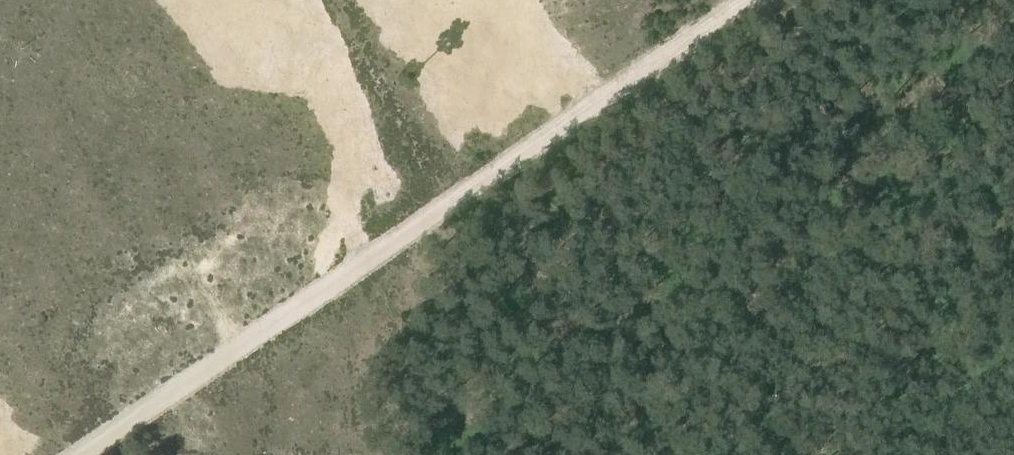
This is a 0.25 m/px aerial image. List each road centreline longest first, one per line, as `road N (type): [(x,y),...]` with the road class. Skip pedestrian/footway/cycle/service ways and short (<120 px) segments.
road 1 (track): [(761,0),(90,454)]

